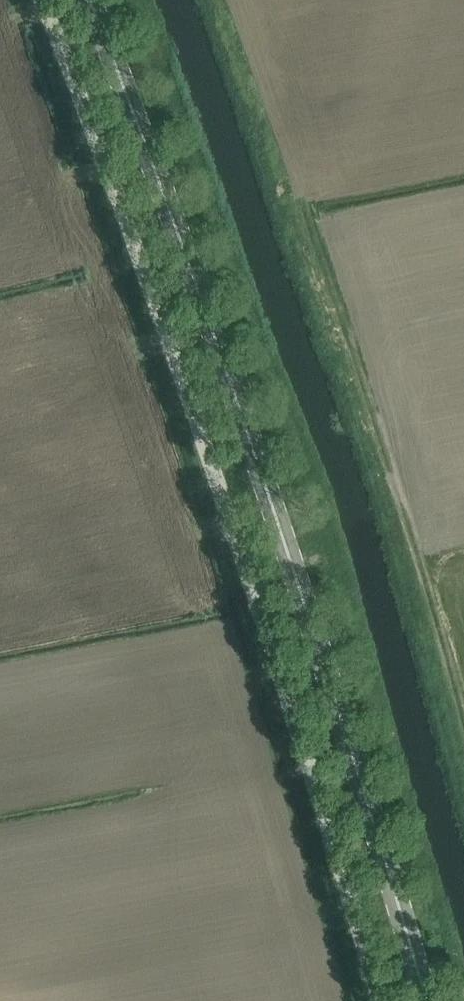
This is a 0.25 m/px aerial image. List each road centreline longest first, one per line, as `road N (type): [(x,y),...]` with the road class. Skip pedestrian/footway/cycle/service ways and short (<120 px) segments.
road 1 (unclassified): [(380,1000),(226,508),(43,0)]
road 2 (tertiary): [(427,1000),(263,479),(91,0)]

